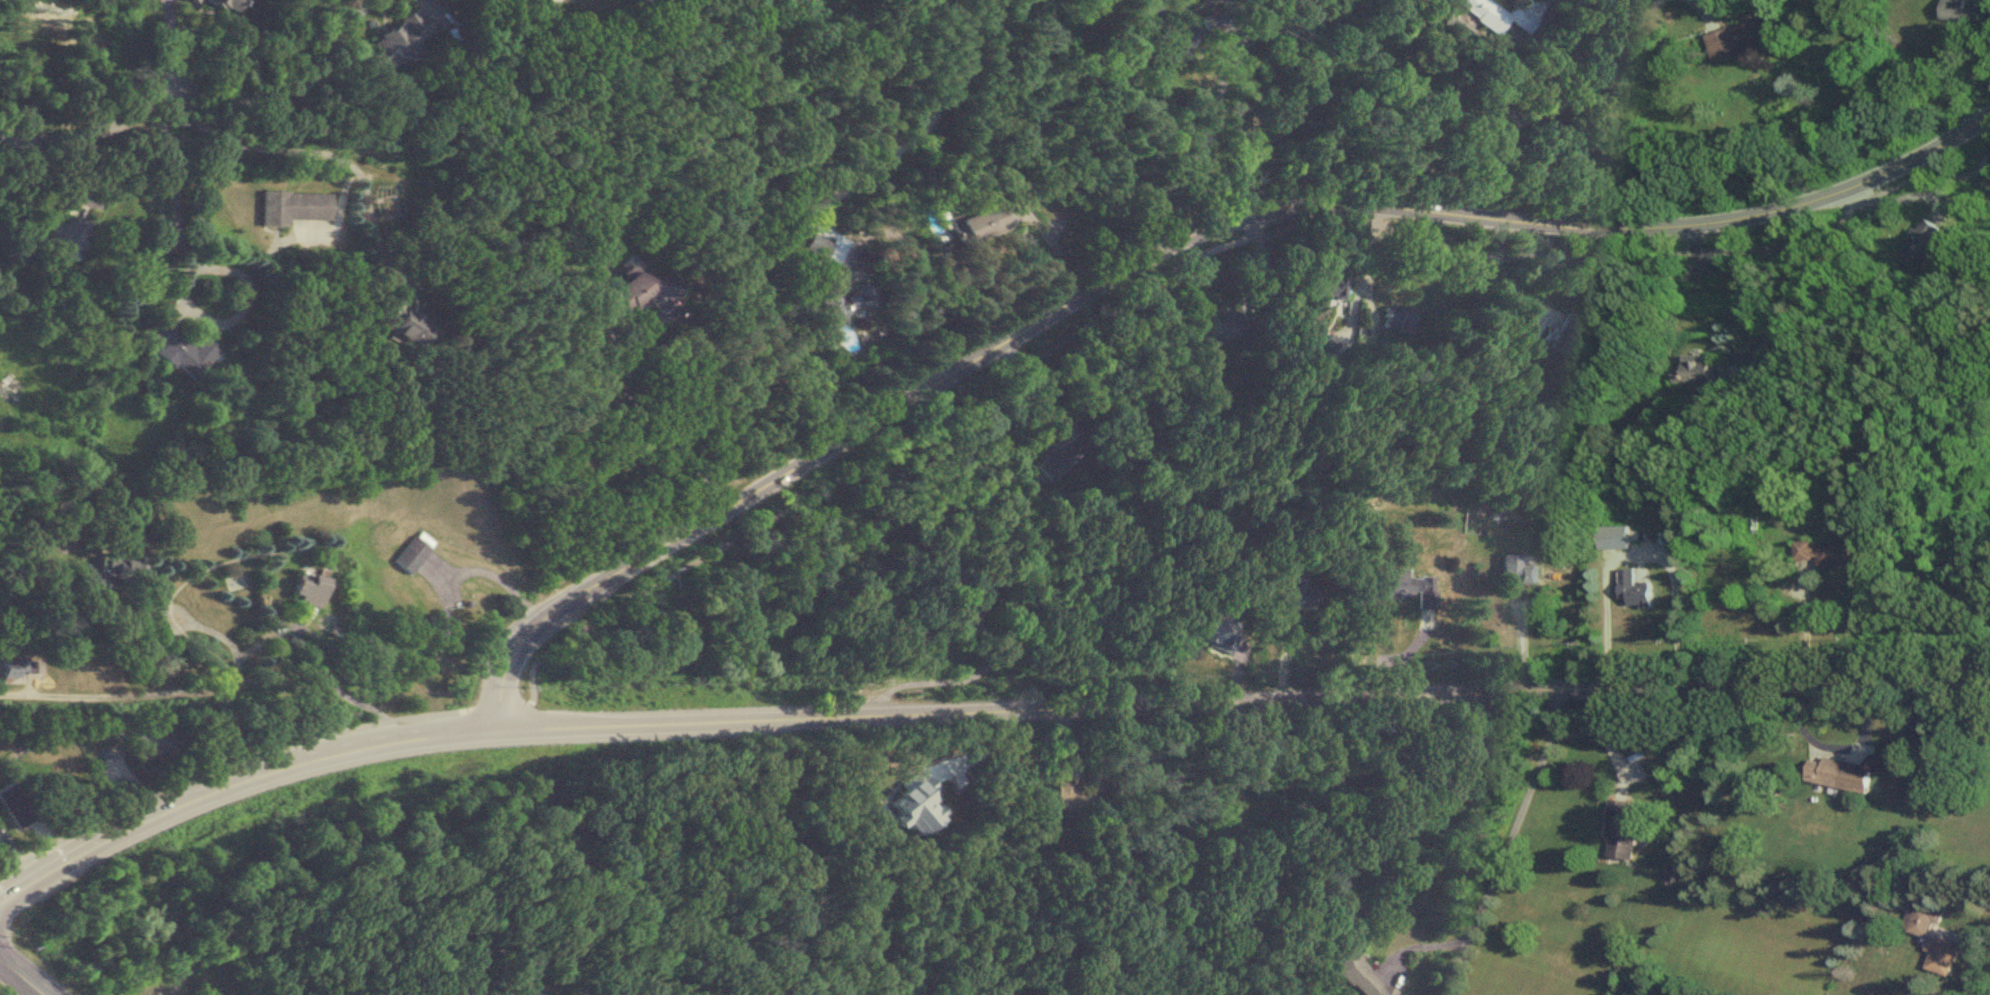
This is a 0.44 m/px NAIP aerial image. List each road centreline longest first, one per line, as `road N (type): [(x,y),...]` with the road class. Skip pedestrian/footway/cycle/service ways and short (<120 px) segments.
road 1 (residential): [(493,729),(493,707),(530,633),(1003,340),(1192,234),(1258,212),(1330,205),(1480,212),(1574,227),(1711,224),(1842,191),(1989,114)]
road 2 (tertiary): [(1989,681),(493,729)]
road 3 (tertiary): [(493,729),(351,748),(225,785),(129,826),(0,901)]
road 4 (residential): [(1442,211),(1512,97),(1613,0)]
road 5 (residential): [(0,137),(30,143),(80,134),(174,88)]
road 6 (residential): [(0,693),(121,693)]

